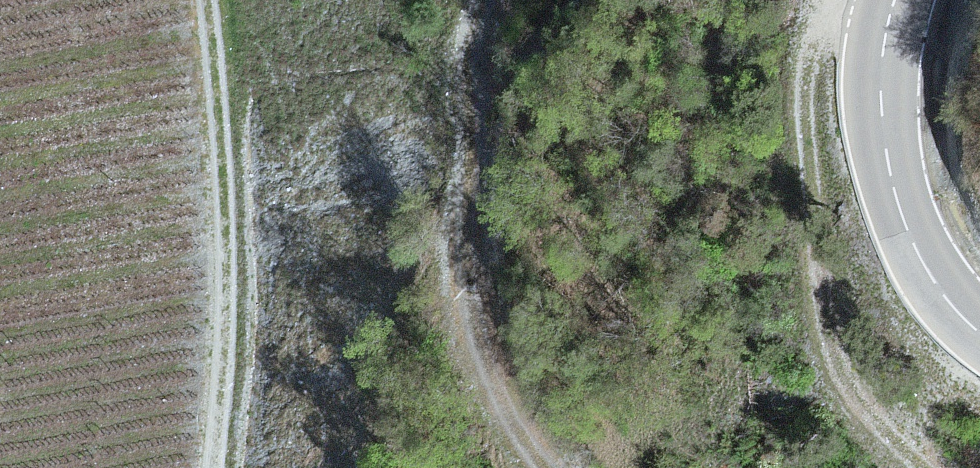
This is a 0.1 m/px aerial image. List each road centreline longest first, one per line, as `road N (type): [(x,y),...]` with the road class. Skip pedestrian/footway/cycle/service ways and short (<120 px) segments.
road 1 (track): [(856,0),(842,4),(809,51),(808,291),(833,368),(921,467)]
road 2 (track): [(206,0),(226,212),(212,467)]
road 3 (track): [(526,467),(492,383),(314,177),(226,212)]
road 4 (tertiary): [(979,330),(926,266),(897,205),(882,110),(885,33),(897,0)]

